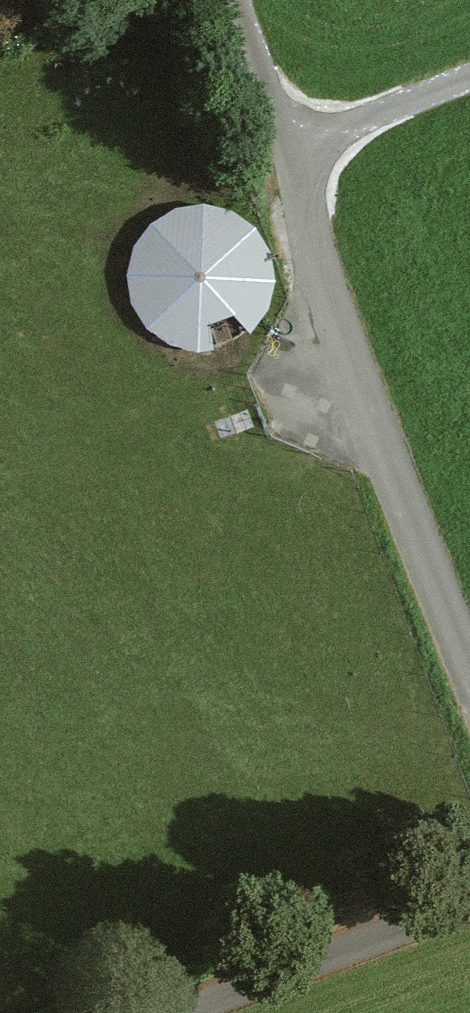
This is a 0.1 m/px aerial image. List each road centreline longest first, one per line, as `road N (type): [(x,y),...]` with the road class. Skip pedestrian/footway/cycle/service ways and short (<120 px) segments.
road 1 (track): [(469,670),(389,464),(230,0)]
road 2 (track): [(202,1012),(469,911)]
road 3 (track): [(282,150),(469,81)]

